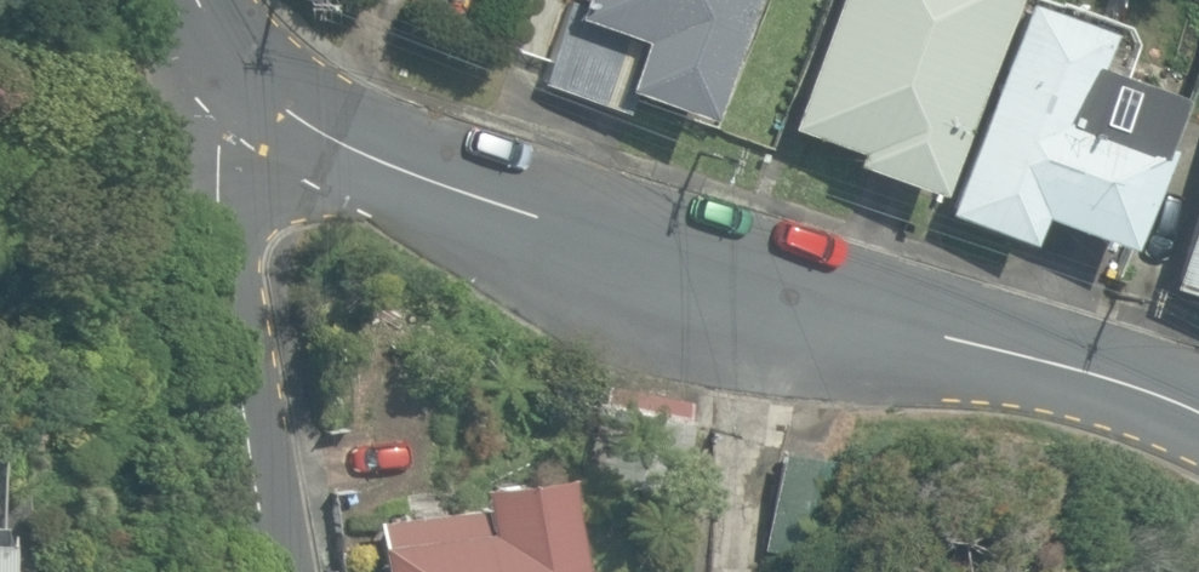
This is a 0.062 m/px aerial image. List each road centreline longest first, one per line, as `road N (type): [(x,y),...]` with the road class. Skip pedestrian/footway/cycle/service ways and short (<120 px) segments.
road 1 (residential): [(256,100),(739,250),(1112,377),(1198,415)]
road 2 (residential): [(256,100),(226,148),(225,233),(283,571)]

